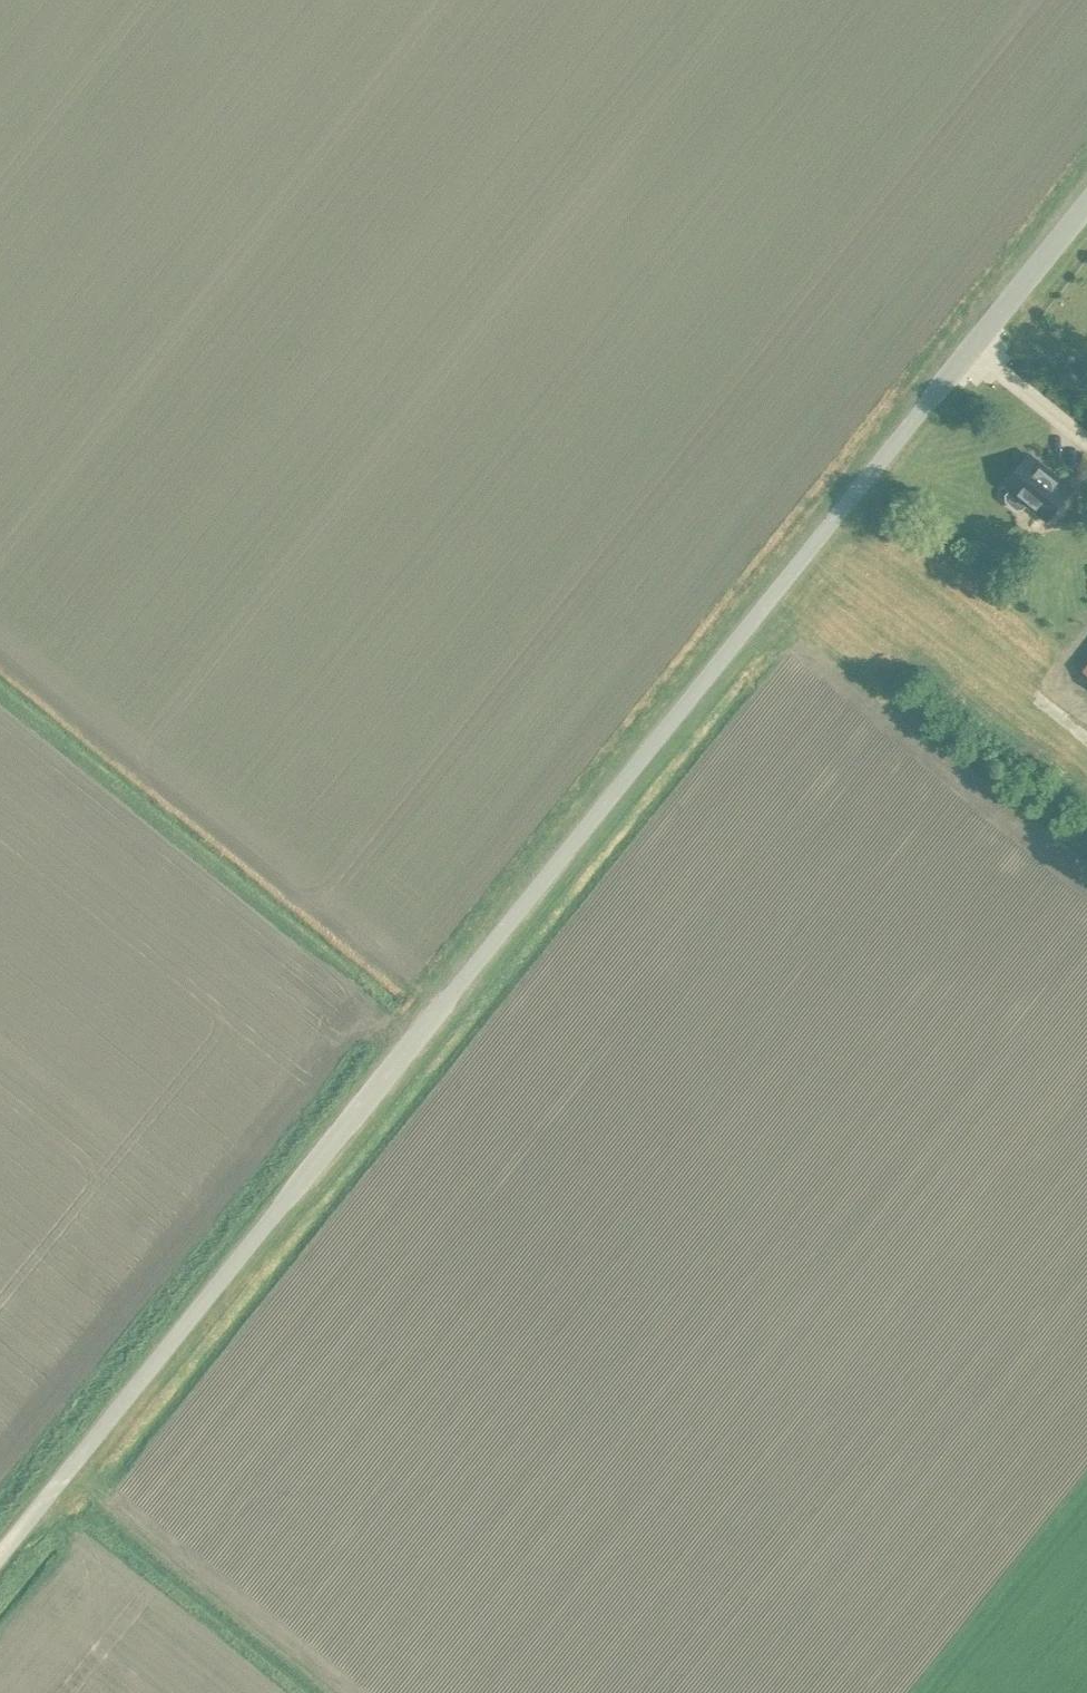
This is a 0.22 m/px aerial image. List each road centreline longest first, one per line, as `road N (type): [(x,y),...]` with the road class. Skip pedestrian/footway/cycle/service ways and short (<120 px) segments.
road 1 (unclassified): [(0,1549),(1086,199)]

